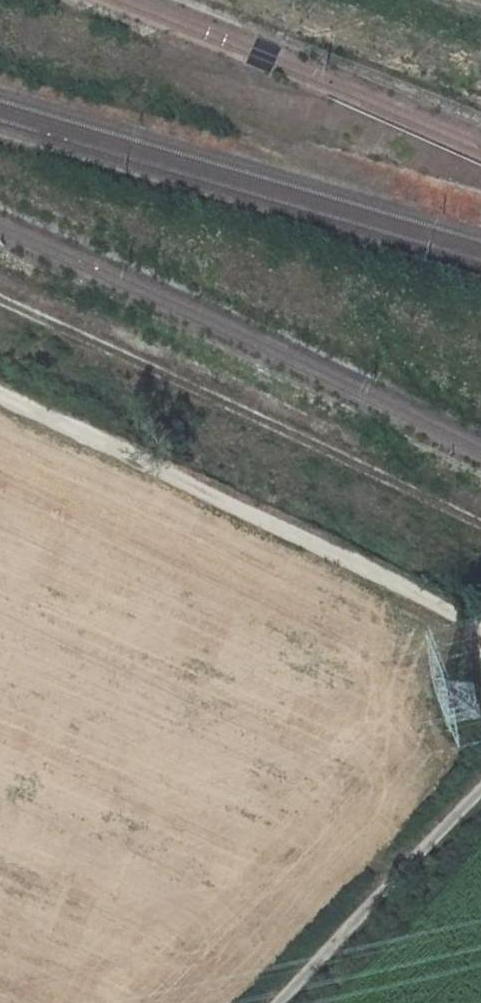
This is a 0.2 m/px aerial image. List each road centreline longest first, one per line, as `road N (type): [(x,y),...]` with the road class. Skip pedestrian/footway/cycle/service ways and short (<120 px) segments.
road 1 (track): [(0,397),(302,537),(480,633)]
road 2 (track): [(480,523),(0,303)]
road 3 (track): [(480,785),(277,1002)]

